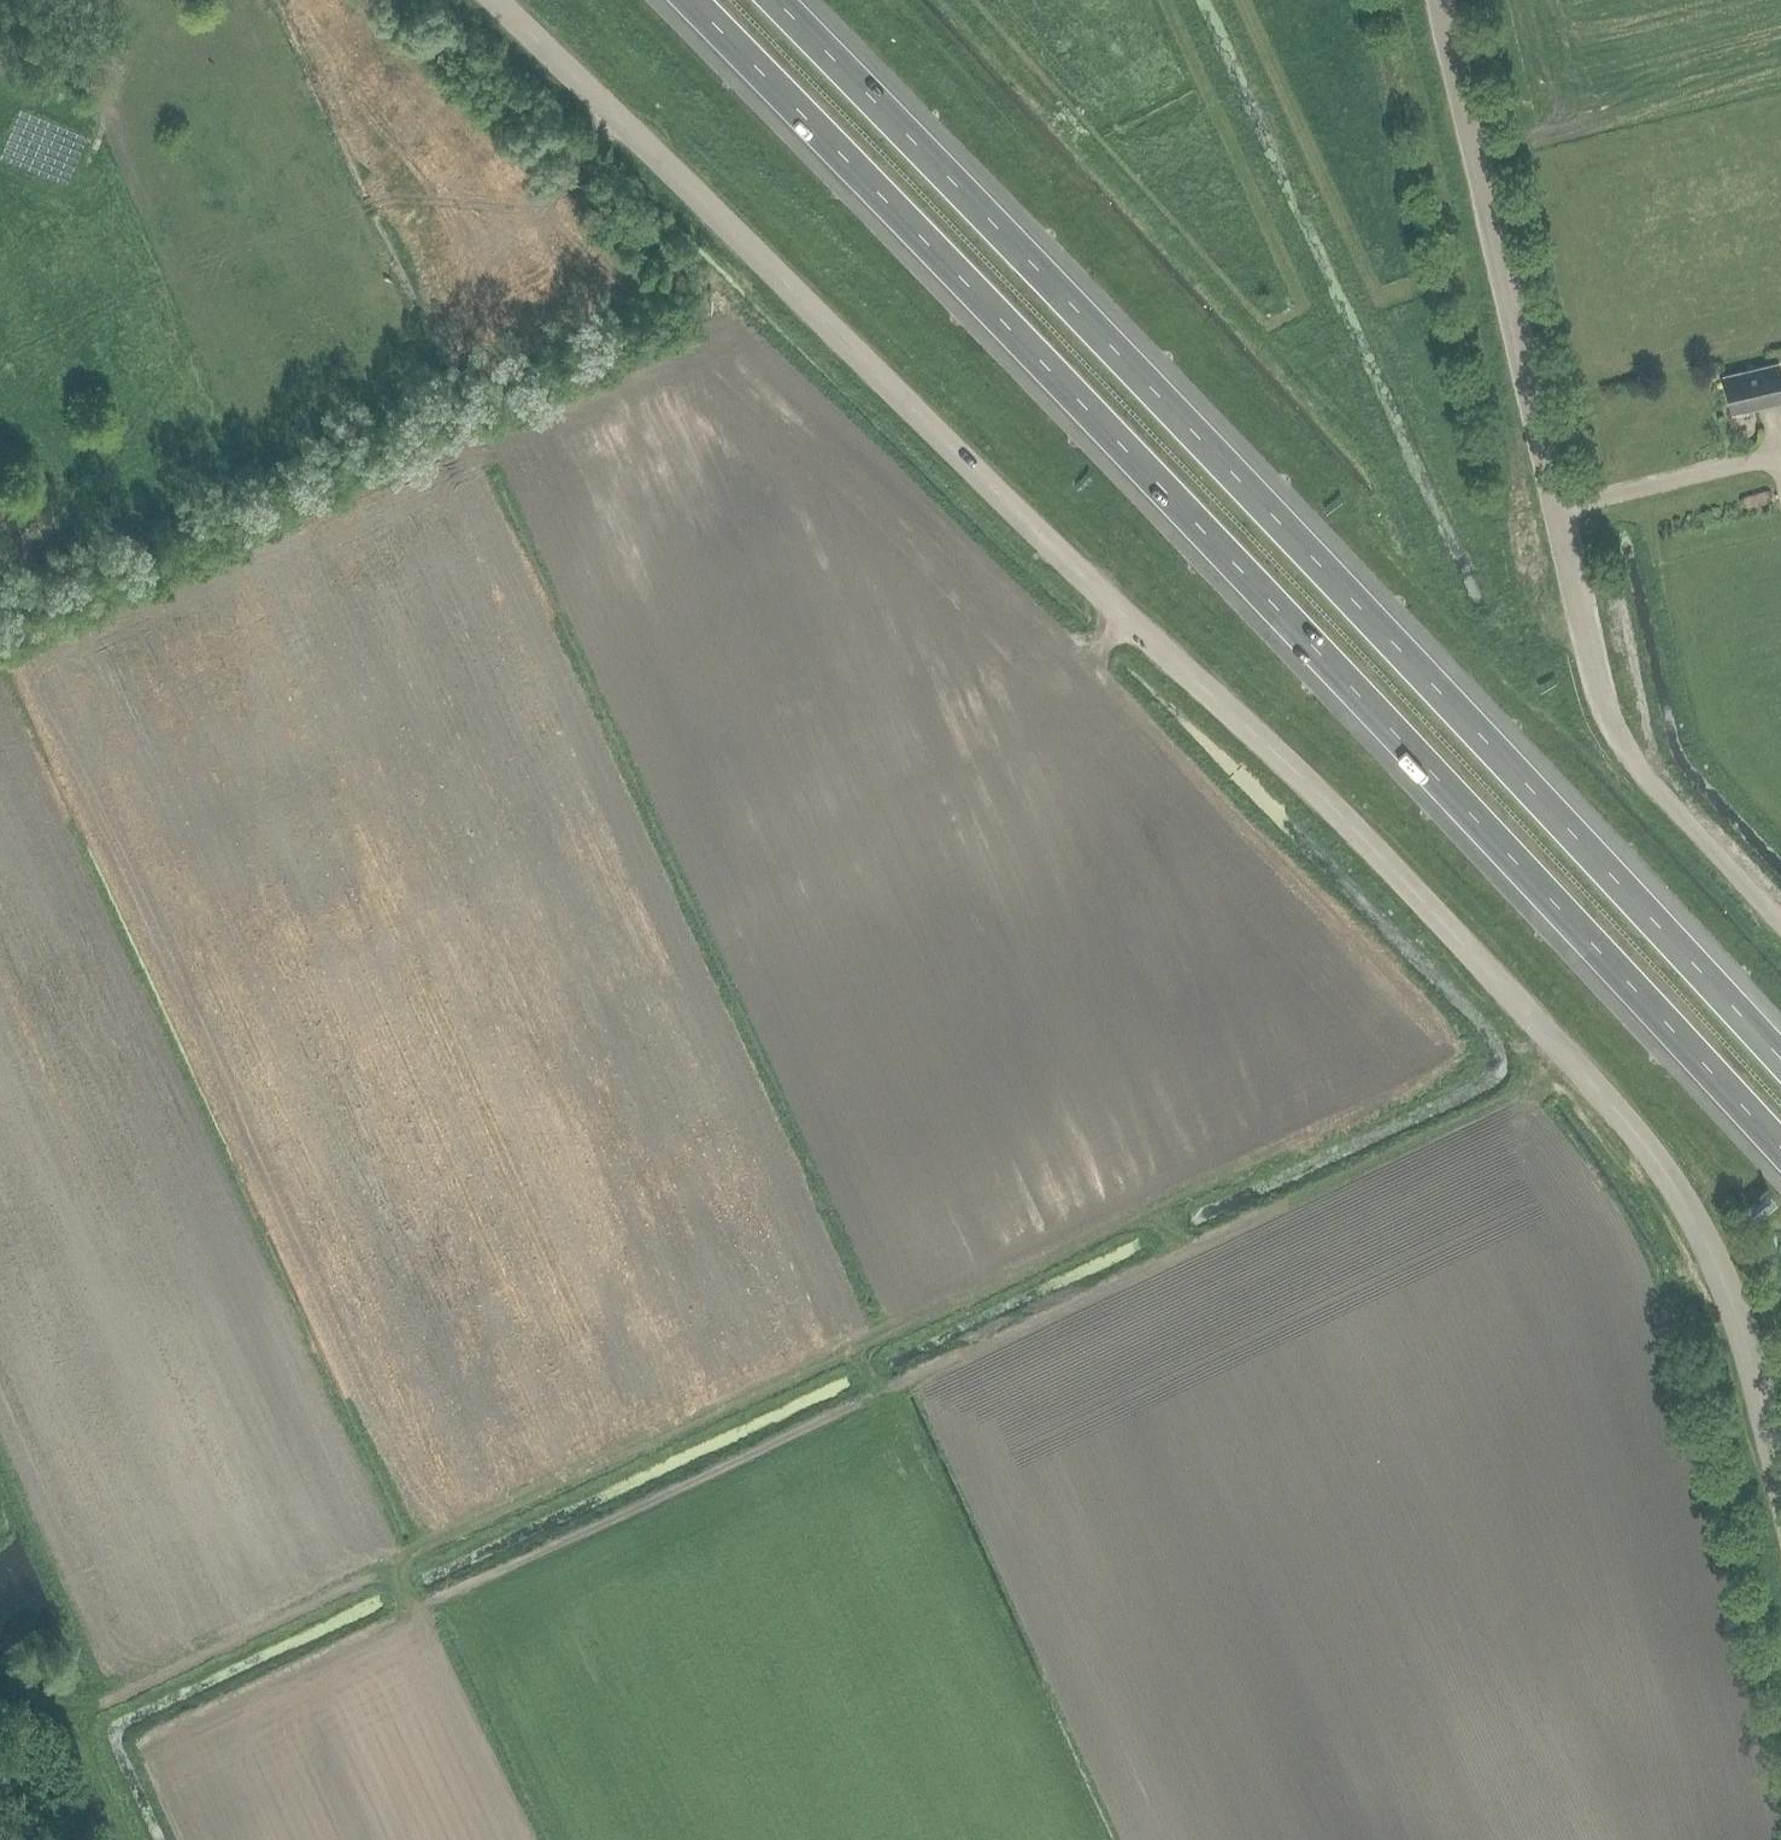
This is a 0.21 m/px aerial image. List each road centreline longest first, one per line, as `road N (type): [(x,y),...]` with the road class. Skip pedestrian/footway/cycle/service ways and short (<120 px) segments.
road 1 (unclassified): [(1780,1508),(1747,1361),(1692,1224),(1652,1163),(1549,1044),(1307,791),(1126,625),(485,0)]
road 2 (motorway): [(674,0),(1370,710),(1780,1163)]
road 3 (motorway): [(1780,1051),(1384,624),(779,0)]
road 4 (unclassified): [(1780,924),(1615,732),(1438,0)]

